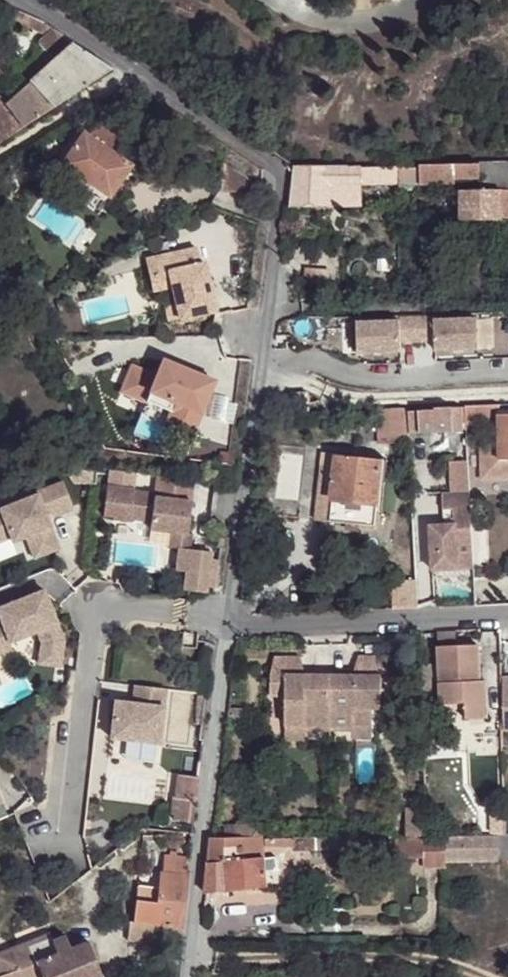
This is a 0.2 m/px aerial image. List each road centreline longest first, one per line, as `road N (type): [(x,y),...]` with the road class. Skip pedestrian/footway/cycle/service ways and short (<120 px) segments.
road 1 (unclassified): [(261,355),(280,175),(31,0)]
road 2 (residential): [(69,825),(105,599),(208,606),(225,627)]
road 3 (unclassified): [(187,976),(225,627)]
road 4 (residential): [(225,627),(507,616)]
road 5 (unclassified): [(225,627),(261,355)]
road 6 (residential): [(282,360),(293,376),(323,393),(380,399),(507,392)]
road 7 (residential): [(507,368),(355,376),(282,360)]

